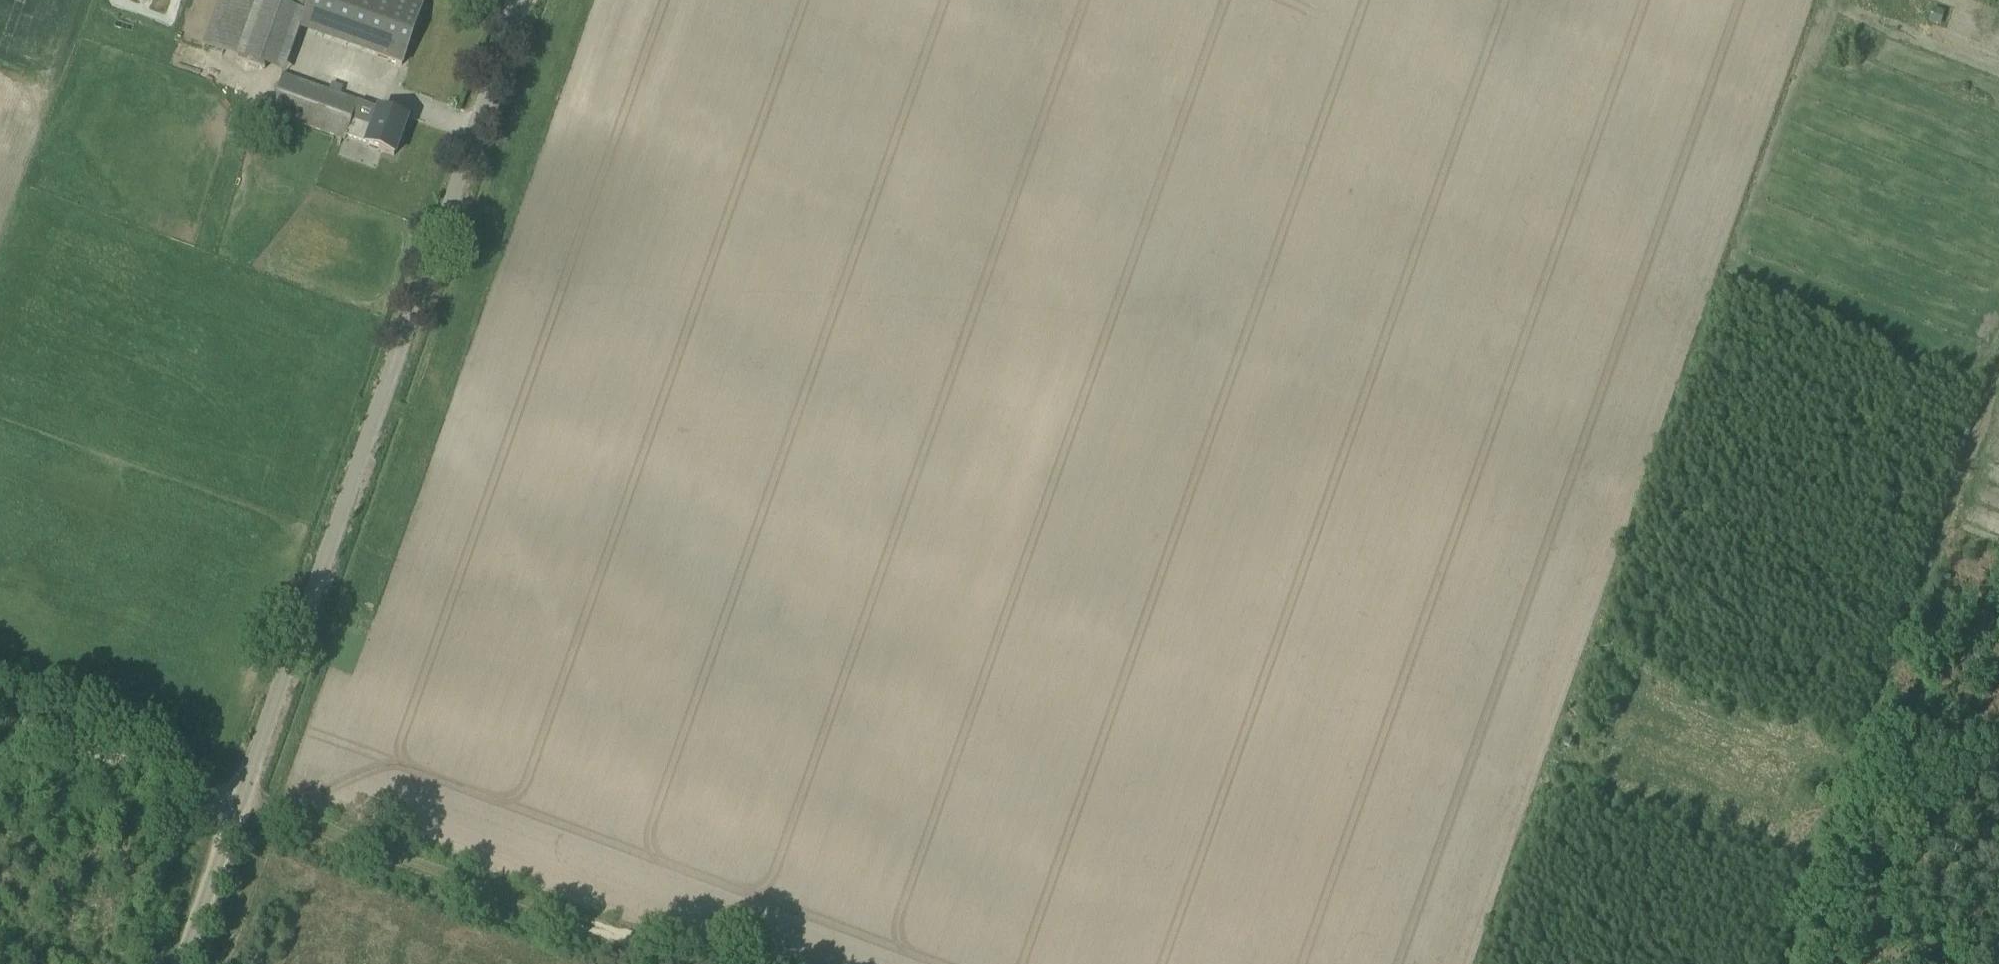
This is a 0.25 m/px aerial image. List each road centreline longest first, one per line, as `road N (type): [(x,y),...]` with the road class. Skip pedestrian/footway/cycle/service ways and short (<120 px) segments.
road 1 (unclassified): [(177,963),(521,0)]
road 2 (track): [(0,710),(703,963)]

